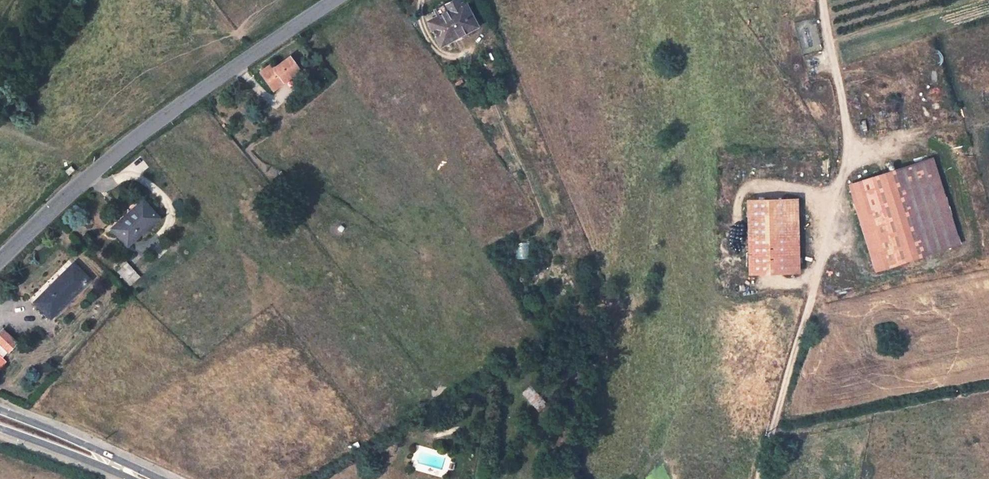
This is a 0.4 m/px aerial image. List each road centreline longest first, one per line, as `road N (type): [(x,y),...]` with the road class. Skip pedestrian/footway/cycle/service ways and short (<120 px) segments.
road 1 (track): [(759,478),(849,158),(821,0)]
road 2 (tertiary): [(338,0),(103,164),(0,258)]
road 3 (secondary): [(0,424),(142,478)]

